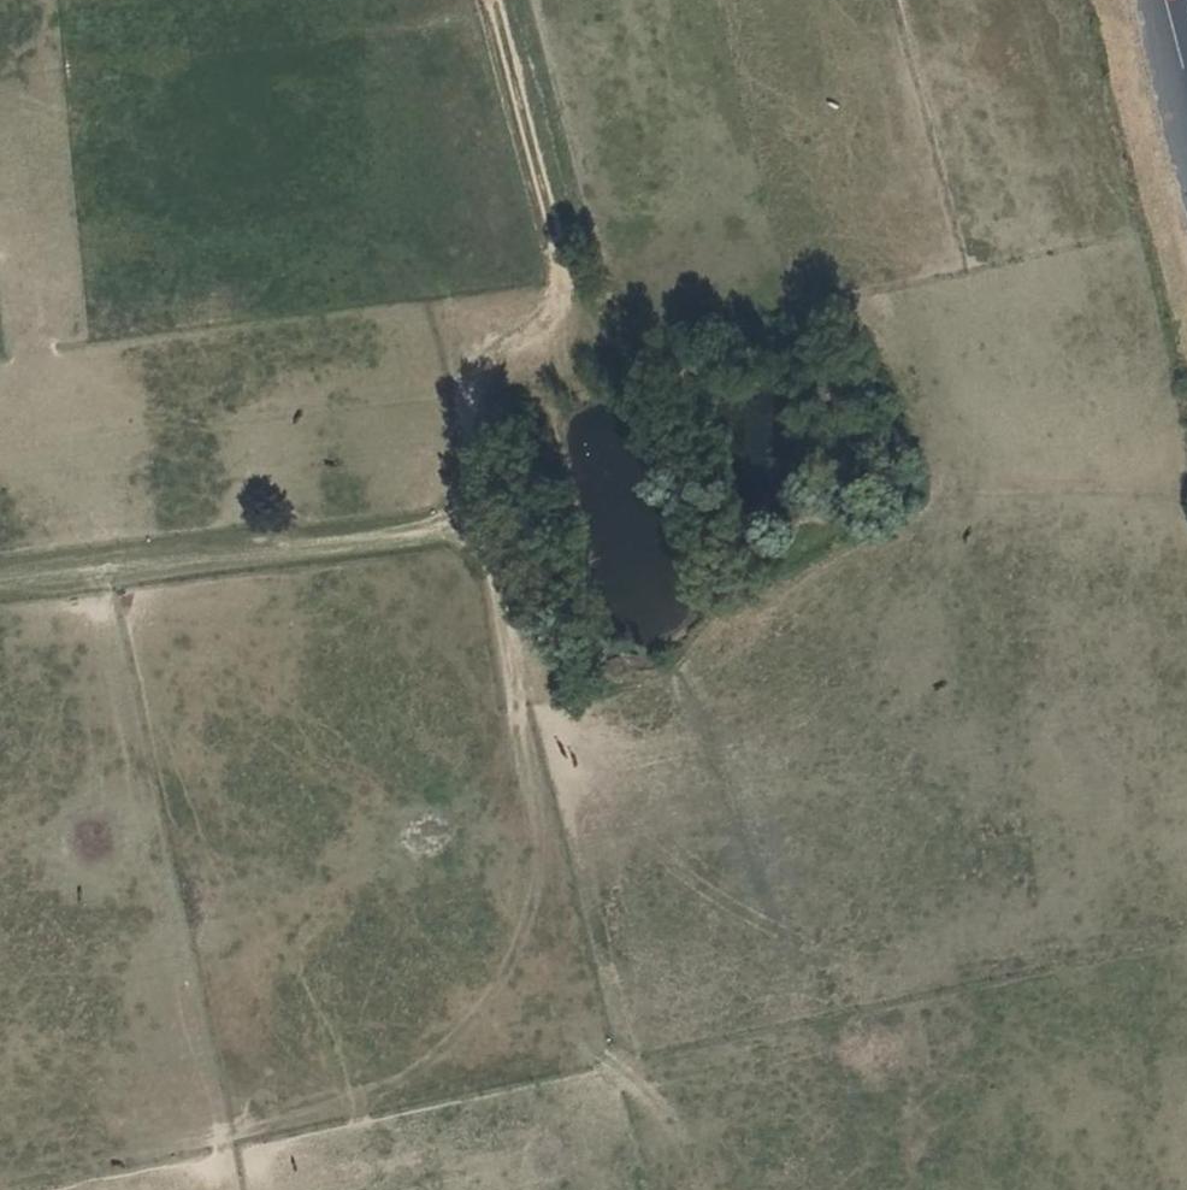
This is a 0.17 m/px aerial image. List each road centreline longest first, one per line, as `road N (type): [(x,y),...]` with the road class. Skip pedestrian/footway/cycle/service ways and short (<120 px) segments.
road 1 (track): [(493,0),(561,279),(557,316),(537,344),(477,390),(480,501),(461,519),(421,530),(0,583)]

